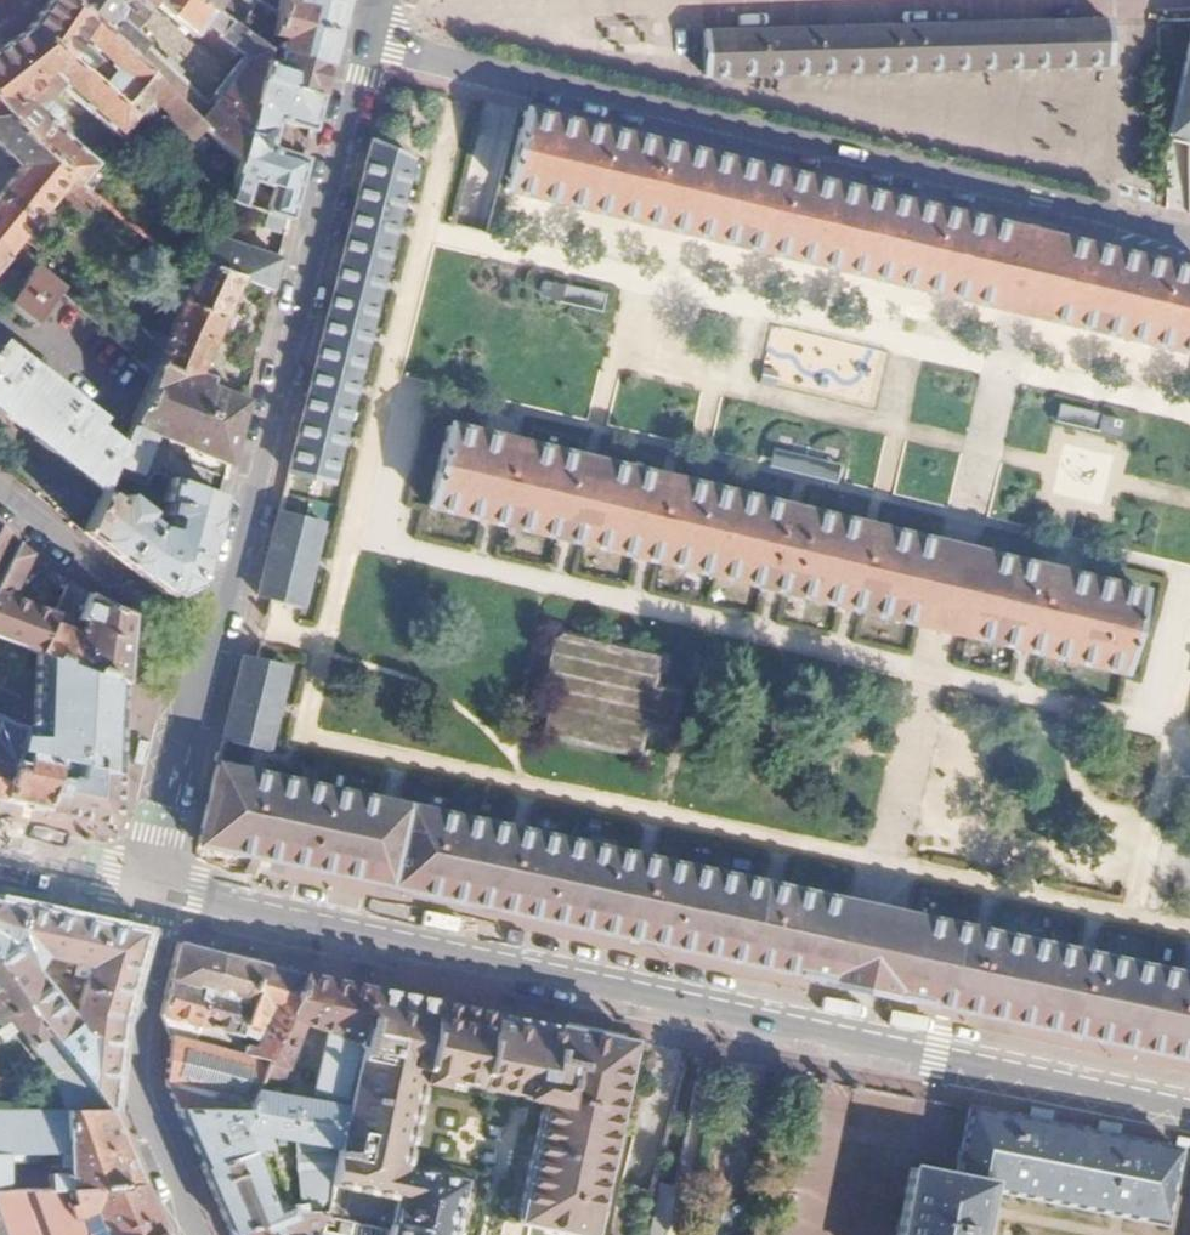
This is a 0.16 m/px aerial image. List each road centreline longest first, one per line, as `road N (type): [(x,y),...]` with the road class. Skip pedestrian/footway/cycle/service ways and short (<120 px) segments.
road 1 (secondary): [(158,889),(1189,1110)]
road 2 (residential): [(364,41),(1189,241)]
road 3 (unclassified): [(371,18),(1010,0)]
road 4 (tertiary): [(364,41),(207,652)]
road 5 (residential): [(158,889),(159,929),(138,1030),(143,1101),(198,1234)]
road 6 (residential): [(0,491),(207,652)]
road 7 (tertiary): [(207,652),(159,837),(158,889)]
road 8 (residential): [(0,849),(158,889)]

